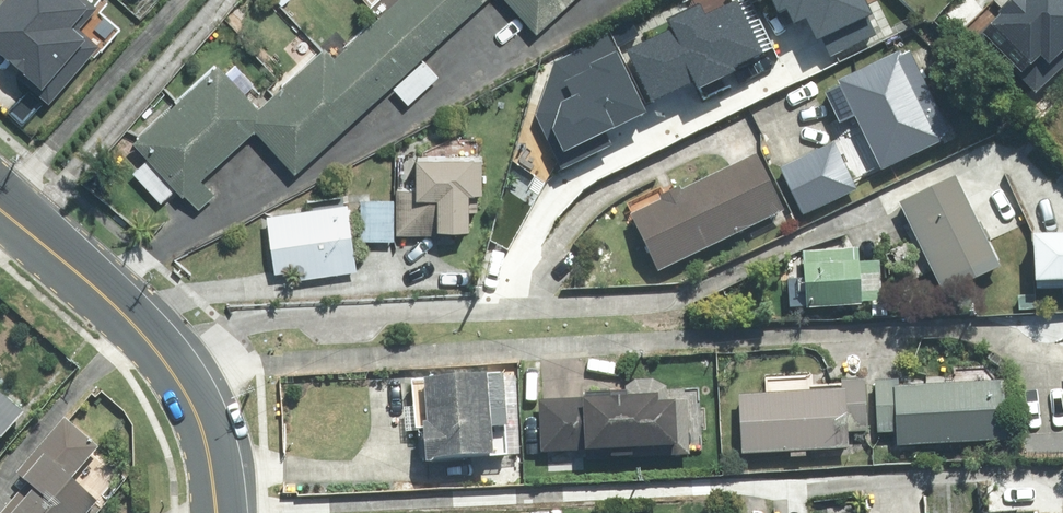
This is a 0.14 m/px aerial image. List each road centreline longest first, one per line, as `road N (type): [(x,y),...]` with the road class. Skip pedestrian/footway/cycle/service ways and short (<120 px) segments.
road 1 (tertiary): [(0,207),(114,305),(160,357),(200,427),(216,512)]

